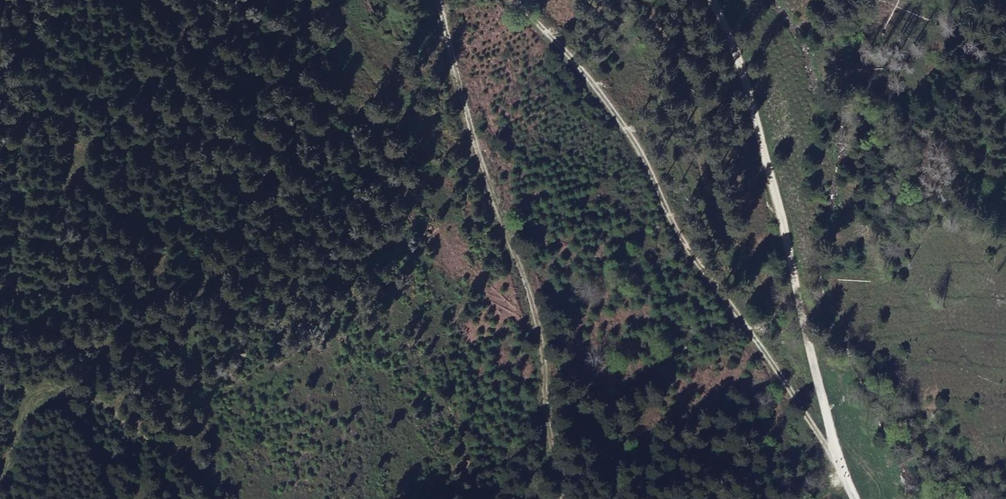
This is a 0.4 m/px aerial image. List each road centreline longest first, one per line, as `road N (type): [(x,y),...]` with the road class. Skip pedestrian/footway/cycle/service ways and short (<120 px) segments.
road 1 (track): [(836,456),(675,228),(607,102),(514,0)]
road 2 (track): [(710,0),(730,41),(780,211),(836,456),(854,498)]
road 3 (track): [(561,498),(534,301),(471,138),(440,0)]
road 4 (track): [(246,498),(106,406),(39,394),(0,468)]

